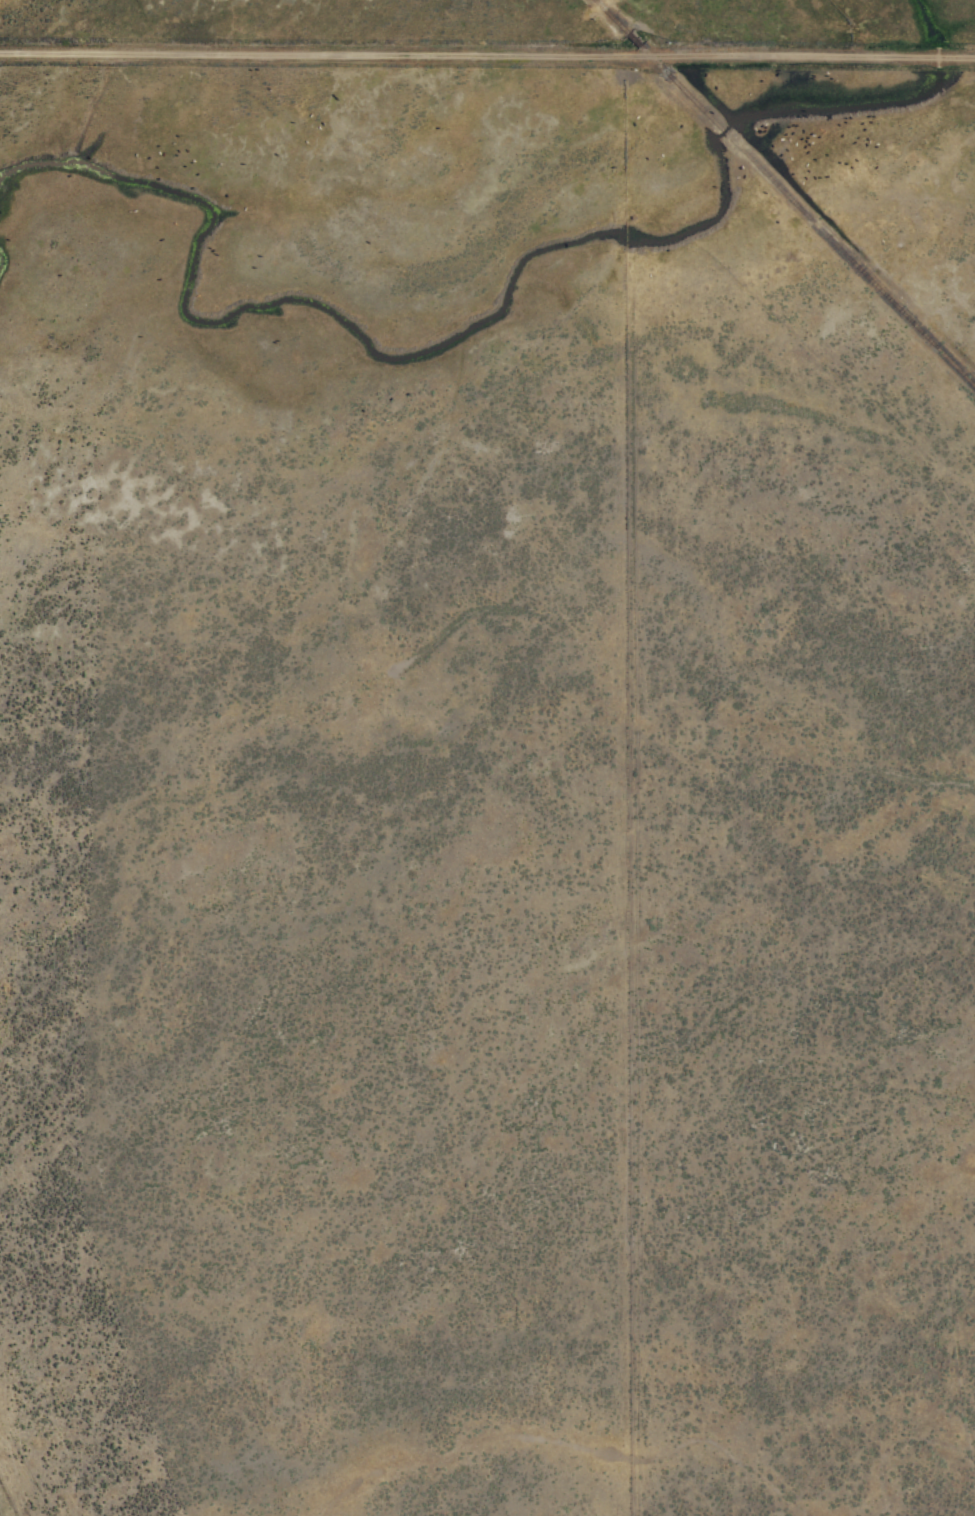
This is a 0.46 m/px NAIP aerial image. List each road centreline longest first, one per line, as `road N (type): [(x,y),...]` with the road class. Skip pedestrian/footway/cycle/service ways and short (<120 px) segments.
road 1 (residential): [(974,55),(0,49)]

